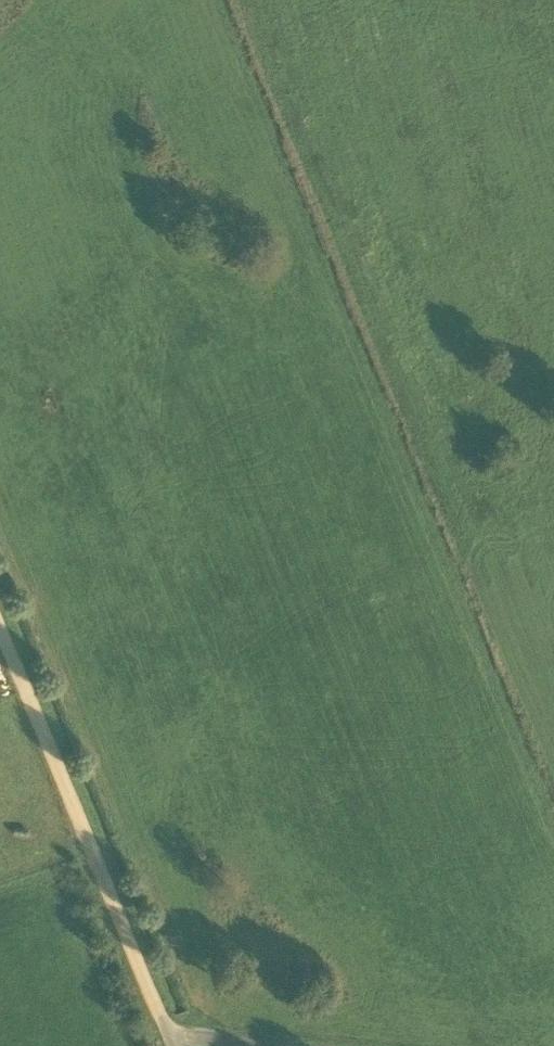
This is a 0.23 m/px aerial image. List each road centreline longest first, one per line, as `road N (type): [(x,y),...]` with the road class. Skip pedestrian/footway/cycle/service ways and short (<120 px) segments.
road 1 (track): [(0,624),(169,1035)]

